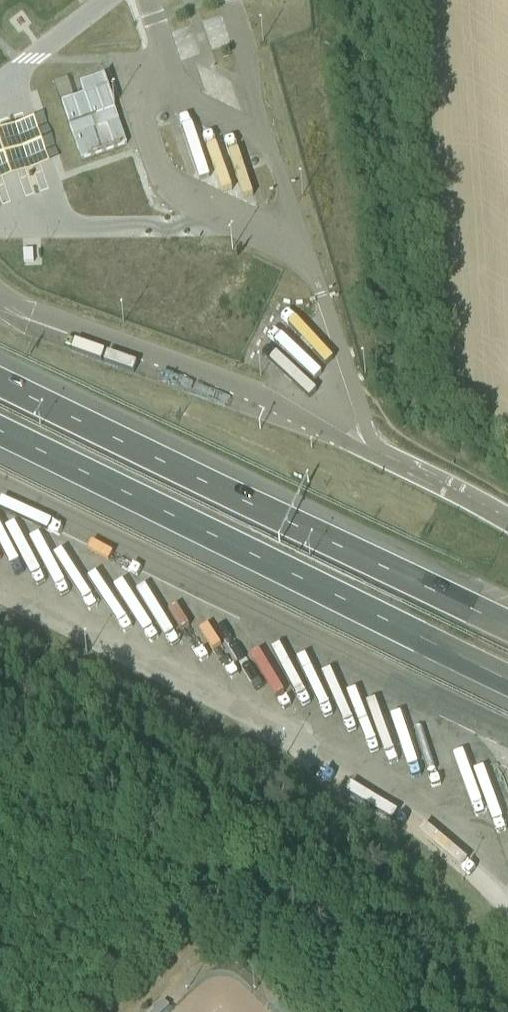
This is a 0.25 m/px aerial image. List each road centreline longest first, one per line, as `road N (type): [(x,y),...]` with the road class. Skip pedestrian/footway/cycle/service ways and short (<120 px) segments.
road 1 (motorway): [(0,431),(507,680)]
road 2 (motorway): [(507,626),(0,382)]

